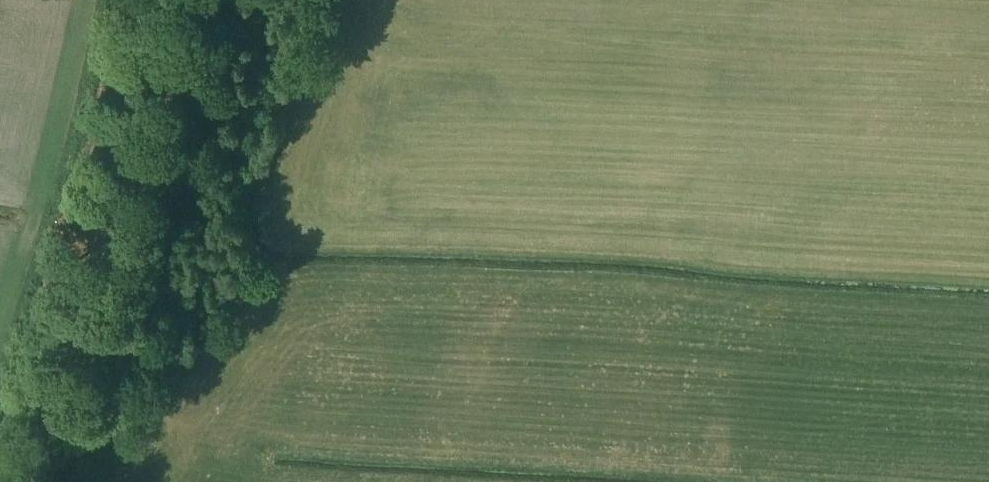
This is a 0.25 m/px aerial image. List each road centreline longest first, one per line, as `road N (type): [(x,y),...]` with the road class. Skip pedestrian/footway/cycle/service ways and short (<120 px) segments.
road 1 (unclassified): [(23,481),(108,221),(146,0)]

